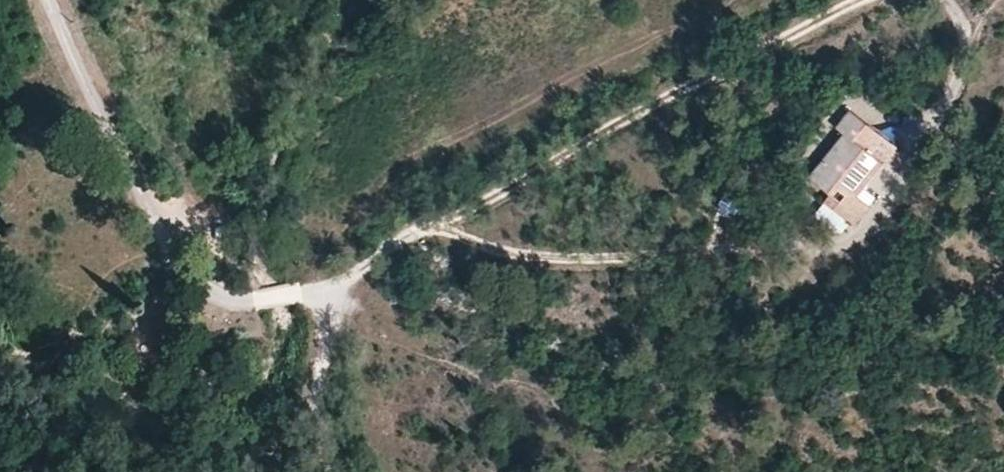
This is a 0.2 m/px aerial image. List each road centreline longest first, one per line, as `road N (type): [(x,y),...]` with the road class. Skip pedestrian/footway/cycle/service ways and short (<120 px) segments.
road 1 (track): [(288,289),(358,275),(388,243),(419,231),(521,256),(633,260),(855,234),(960,60),(955,13),(937,0)]
road 2 (track): [(835,10),(419,231)]
road 3 (track): [(49,0),(177,263),(212,286),(288,289)]
road 4 (track): [(341,471),(301,401),(301,332),(288,289)]

